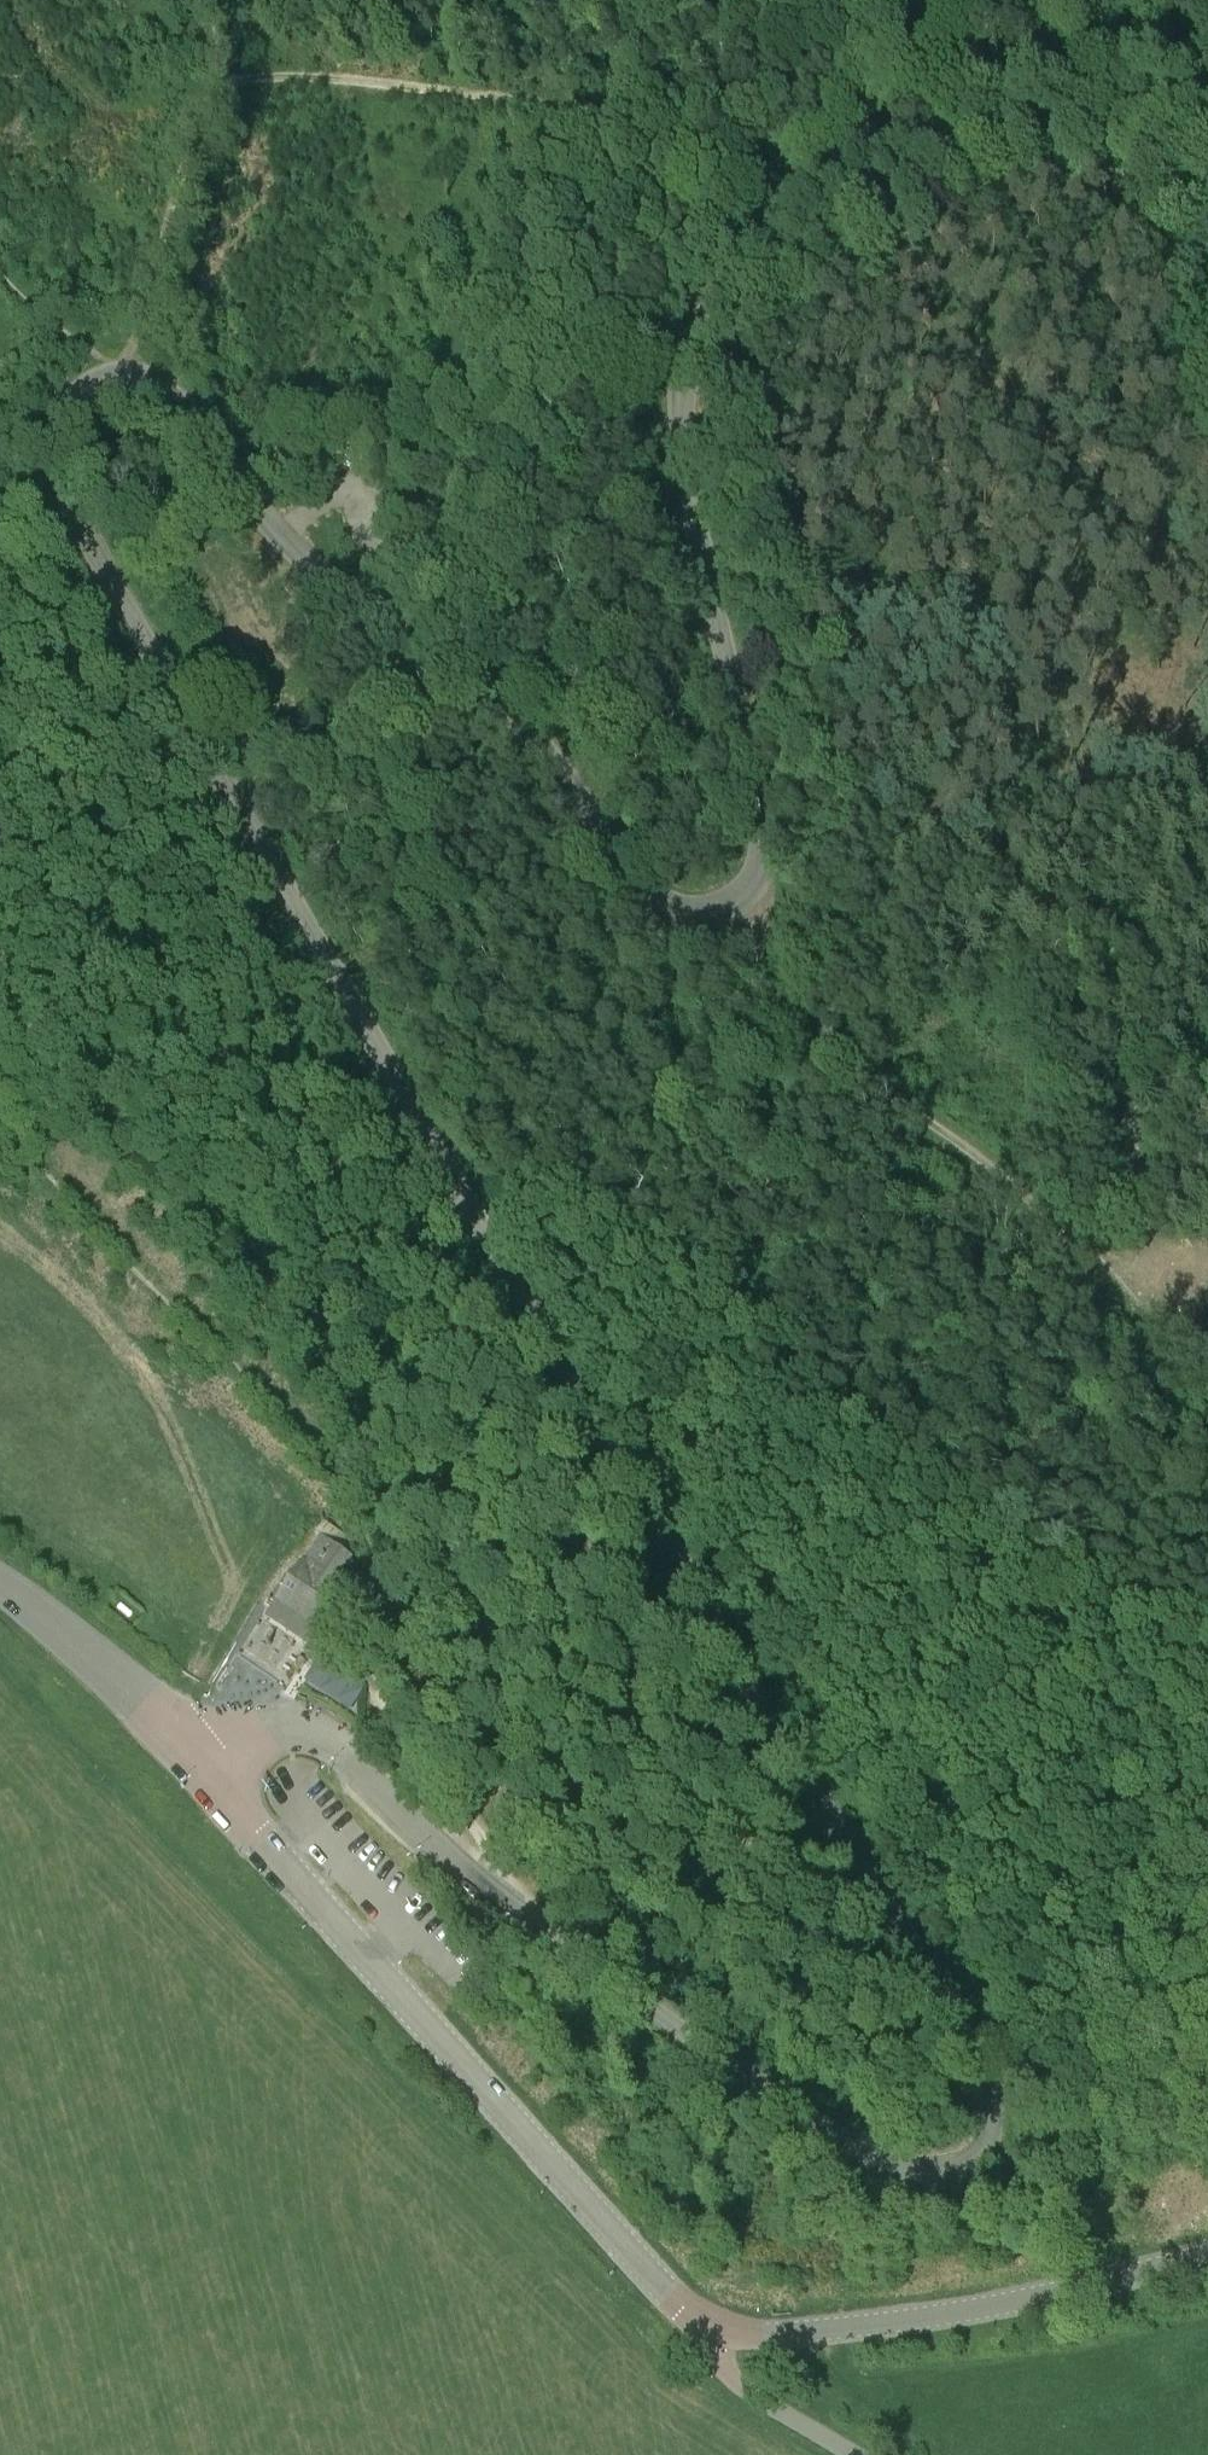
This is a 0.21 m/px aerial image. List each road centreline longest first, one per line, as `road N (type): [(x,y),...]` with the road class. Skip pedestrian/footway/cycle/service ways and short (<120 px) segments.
road 1 (tertiary): [(199,1762),(268,1726),(329,1740),(492,1895),(845,2144),(888,2162),(947,2168),(974,2158),(992,2130),(984,2071),(944,1998),(441,1159),(142,635),(69,499),(58,437),(74,399),(114,375),(164,391),(282,538),(496,700),(542,745),(643,889),(684,912),(711,911),(750,892),(764,845),(681,433),(686,367),(709,307),(805,202),(912,124),(960,106),(1207,46)]
road 2 (tertiary): [(713,2325),(674,2300),(199,1762)]
road 3 (track): [(912,124),(871,114),(711,121),(593,113),(319,77),(231,84)]
road 4 (track): [(1114,1274),(1029,1199),(848,1063),(737,901)]
road 5 (tertiary): [(713,2325),(743,2335),(788,2333),(970,2310),(1207,2254)]
road 6 (track): [(1207,863),(1151,918),(1117,1007),(1115,1053),(1138,1160),(1133,1235),(1114,1274)]
road 7 (track): [(1207,430),(1150,261),(1075,80)]
road 8 (track): [(122,374),(199,124),(231,84)]
road 9 (tertiary): [(199,1762),(131,1689),(0,1586)]
road 10 (track): [(392,1722),(497,1849),(504,1879),(492,1895)]
road 11 (unclassified): [(855,2454),(736,2383),(713,2325)]
road 12 (track): [(1114,1274),(1207,1355)]

